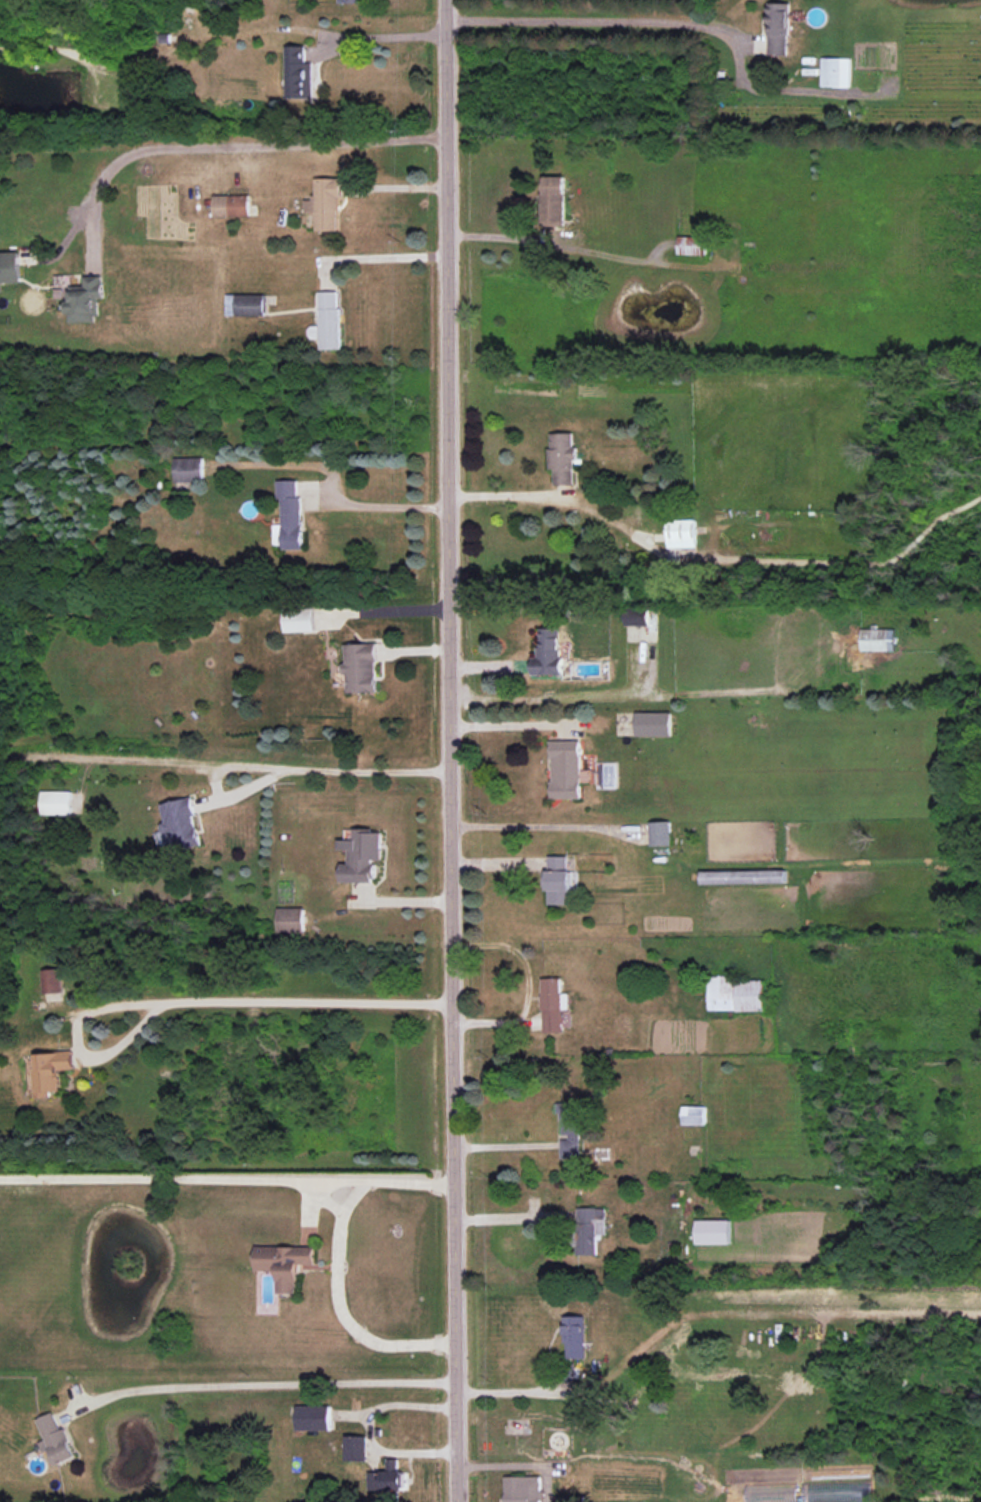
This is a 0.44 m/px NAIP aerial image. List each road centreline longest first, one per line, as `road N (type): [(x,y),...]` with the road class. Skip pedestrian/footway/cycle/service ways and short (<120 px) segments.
road 1 (residential): [(447,0),(457,1501)]

